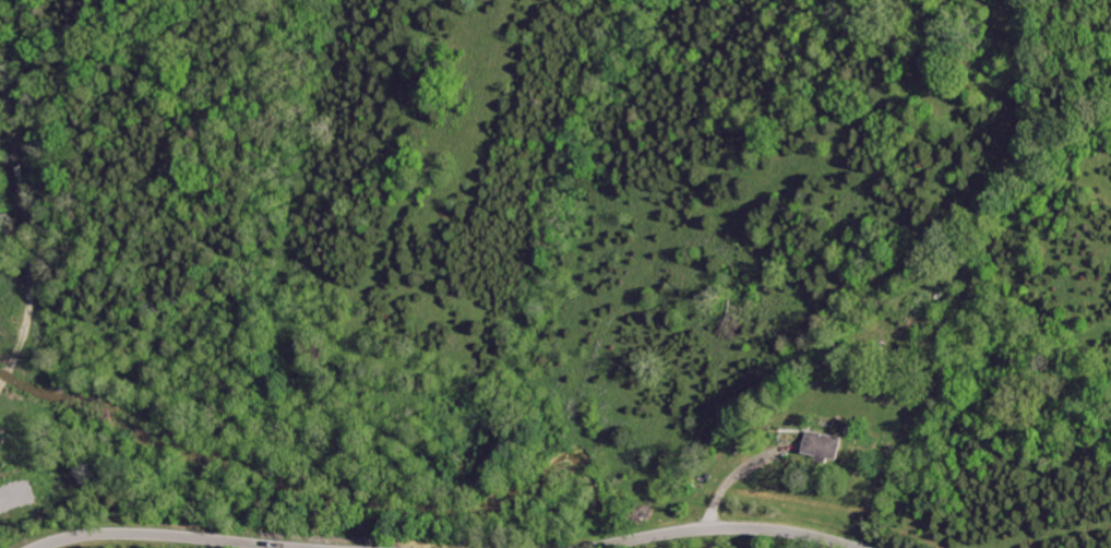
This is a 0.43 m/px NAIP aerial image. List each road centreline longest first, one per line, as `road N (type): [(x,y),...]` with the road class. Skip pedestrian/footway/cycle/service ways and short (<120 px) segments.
road 1 (track): [(707,505),(638,465),(574,405),(390,310),(374,267),(501,0)]
road 2 (tertiary): [(544,547),(738,529),(849,547)]
road 3 (tertiary): [(35,547),(117,536),(314,547)]

